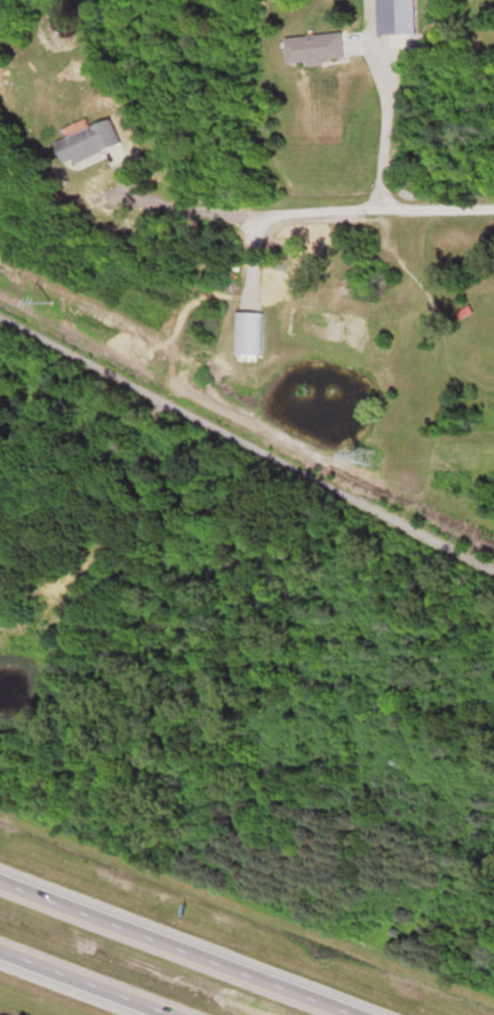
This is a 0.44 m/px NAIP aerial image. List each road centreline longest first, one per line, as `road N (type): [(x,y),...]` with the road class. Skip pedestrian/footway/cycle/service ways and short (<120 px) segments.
road 1 (motorway): [(356,1014),(0,881)]
road 2 (motorway): [(0,952),(167,1014)]

